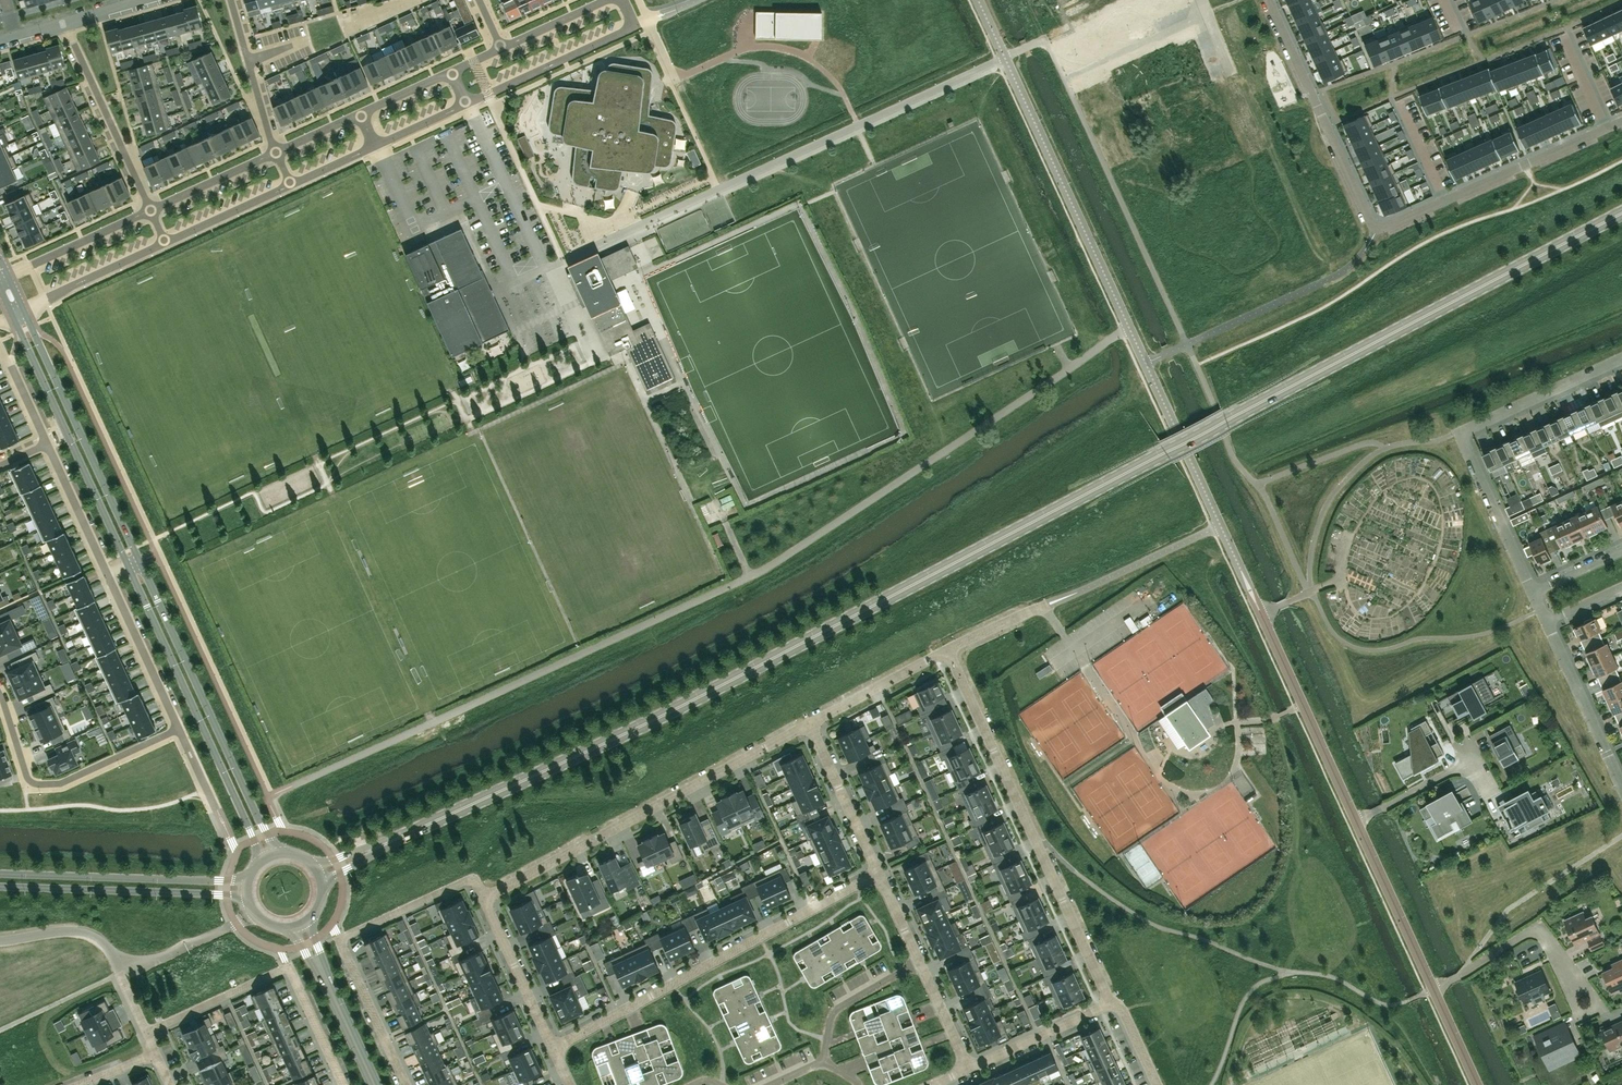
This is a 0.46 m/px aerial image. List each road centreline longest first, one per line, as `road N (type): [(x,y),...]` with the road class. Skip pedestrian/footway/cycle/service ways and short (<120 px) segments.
road 1 (secondary): [(415,830),(677,710),(1621,213)]
road 2 (residential): [(1269,0),(1377,232),(1621,120)]
road 3 (residential): [(109,576),(179,728),(60,783),(36,784),(0,694)]
road 4 (residential): [(1110,1003),(947,650)]
road 5 (residential): [(812,723),(483,897)]
road 6 (residential): [(879,874),(551,1048)]
road 7 (residential): [(1533,592),(1460,432),(1621,358)]
road 8 (residential): [(407,1084),(341,938),(474,877),(483,897)]
road 9 (unclassified): [(129,567),(261,863)]
road 10 (unclassified): [(282,853),(140,562)]
road 11 (residential): [(145,1032),(288,967),(345,1084)]
road 12 (unclassified): [(140,562),(17,311)]
road 13 (unclassified): [(17,311),(129,567)]
road 14 (secondary): [(252,876),(0,873)]
road 15 (secondary): [(0,886),(250,899)]
road 16 (residential): [(1357,821),(1261,613)]
road 17 (residential): [(1433,990),(1538,927),(1589,1007)]
road 18 (residential): [(466,104),(634,26),(622,0)]
road 19 (residential): [(65,23),(151,210)]
road 20 (residential): [(1433,990),(1357,821)]
road 21 (residential): [(1621,786),(1546,620)]
road 22 (residential): [(1210,12),(1078,73),(1064,40)]
road 23 (residential): [(483,897),(551,1048)]
road 24 (residential): [(812,723),(879,874)]
road 25 (residential): [(232,0),(276,152)]
road 26 (residential): [(969,1068),(1110,1003)]
road 27 (residential): [(44,258),(59,292),(165,242)]
road 28 (residential): [(947,650),(812,723)]
road 29 (residential): [(822,1061),(833,1012),(918,961)]
road 30 (residential): [(48,443),(109,576)]
road 31 (residential): [(0,941),(79,931),(107,947),(120,973)]
road 32 (residential): [(165,242),(291,184)]
road 33 (residential): [(276,152),(151,210)]
road 34 (residential): [(1357,821),(1474,763)]

